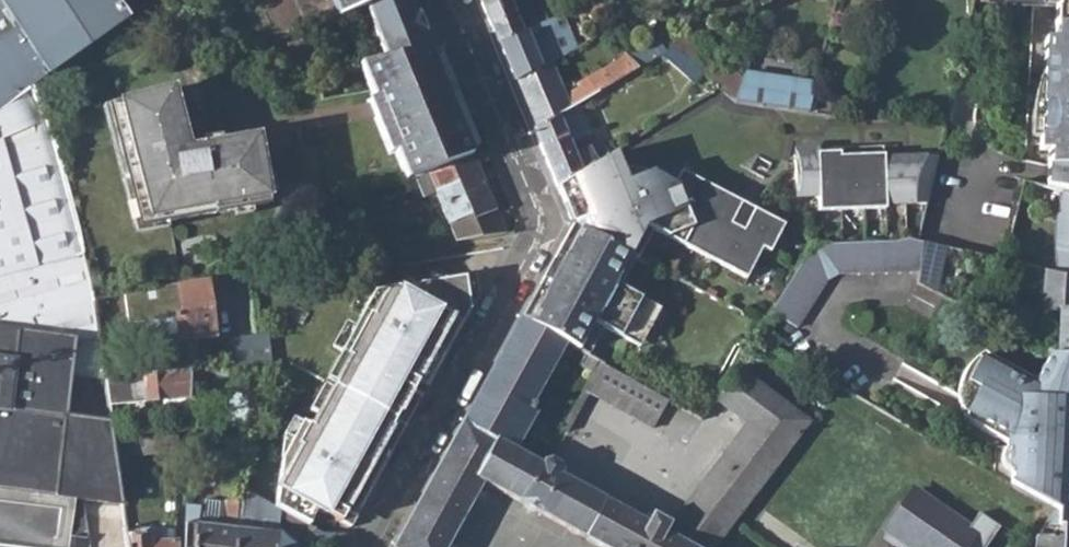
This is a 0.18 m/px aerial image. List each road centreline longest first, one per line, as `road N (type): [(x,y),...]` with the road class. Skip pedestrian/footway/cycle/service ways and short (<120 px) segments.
road 1 (residential): [(457,0),(544,218),(364,546)]

